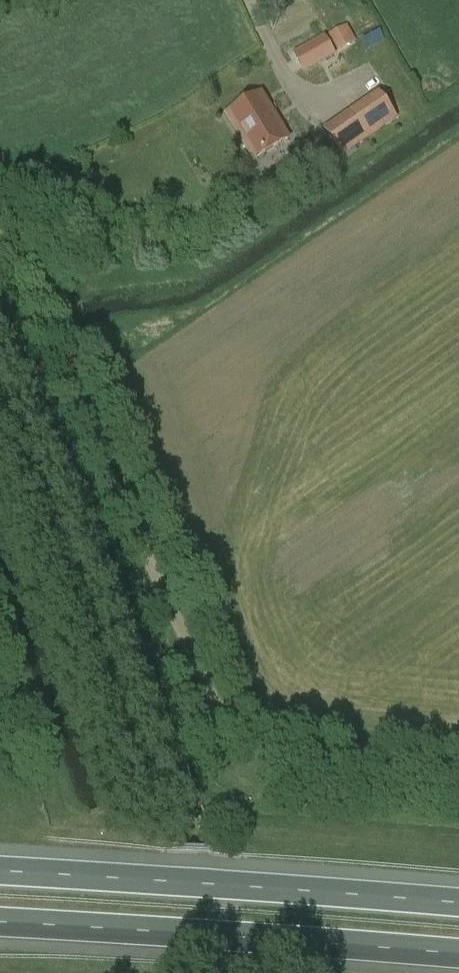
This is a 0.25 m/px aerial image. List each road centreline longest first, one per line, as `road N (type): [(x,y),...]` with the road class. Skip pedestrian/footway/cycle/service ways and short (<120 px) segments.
road 1 (track): [(458,776),(278,761),(236,736),(86,415),(45,276),(0,252)]
road 2 (unclassified): [(247,972),(120,616),(0,359)]
road 3 (motorway): [(458,906),(0,872)]
road 4 (motorway): [(0,925),(458,957)]

